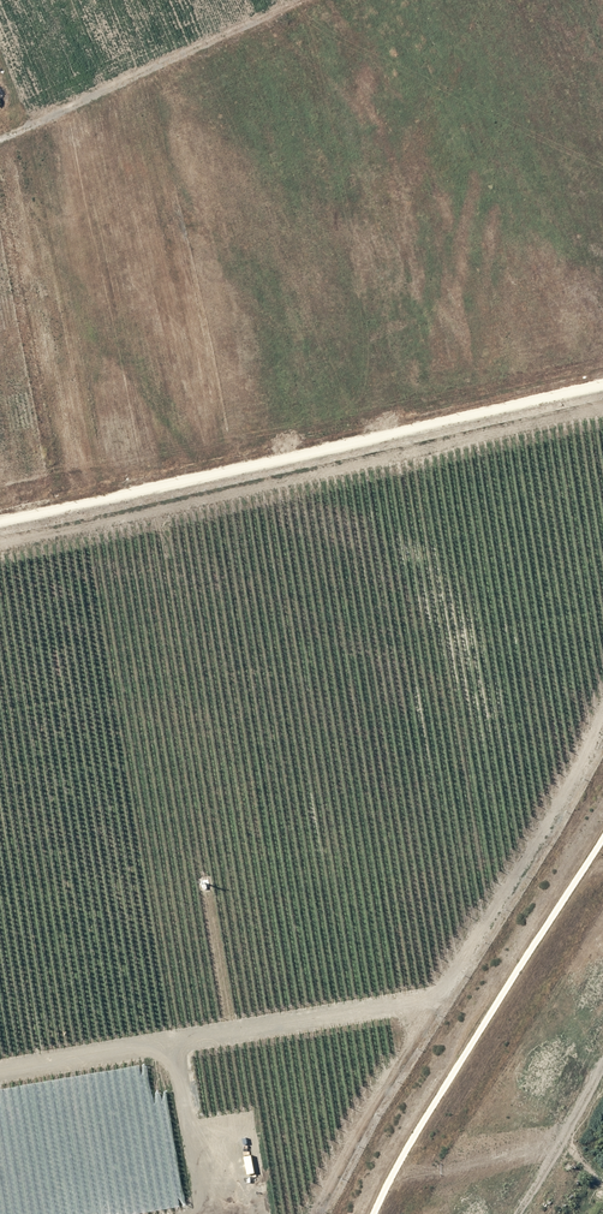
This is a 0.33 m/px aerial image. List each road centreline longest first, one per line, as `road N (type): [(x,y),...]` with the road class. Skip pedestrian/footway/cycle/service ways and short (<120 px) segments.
road 1 (track): [(0,521),(602,385)]
road 2 (track): [(552,840),(0,915)]
road 3 (track): [(324,1213),(602,743)]
road 4 (track): [(313,0),(0,139)]

